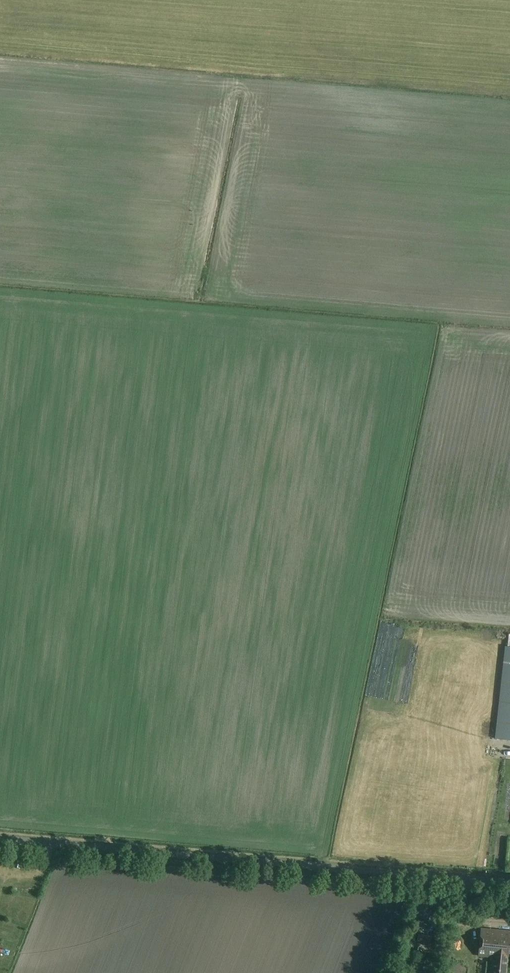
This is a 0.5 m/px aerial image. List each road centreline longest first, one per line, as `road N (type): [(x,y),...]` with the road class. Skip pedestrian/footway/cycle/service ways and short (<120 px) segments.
road 1 (unclassified): [(509,883),(0,839)]

